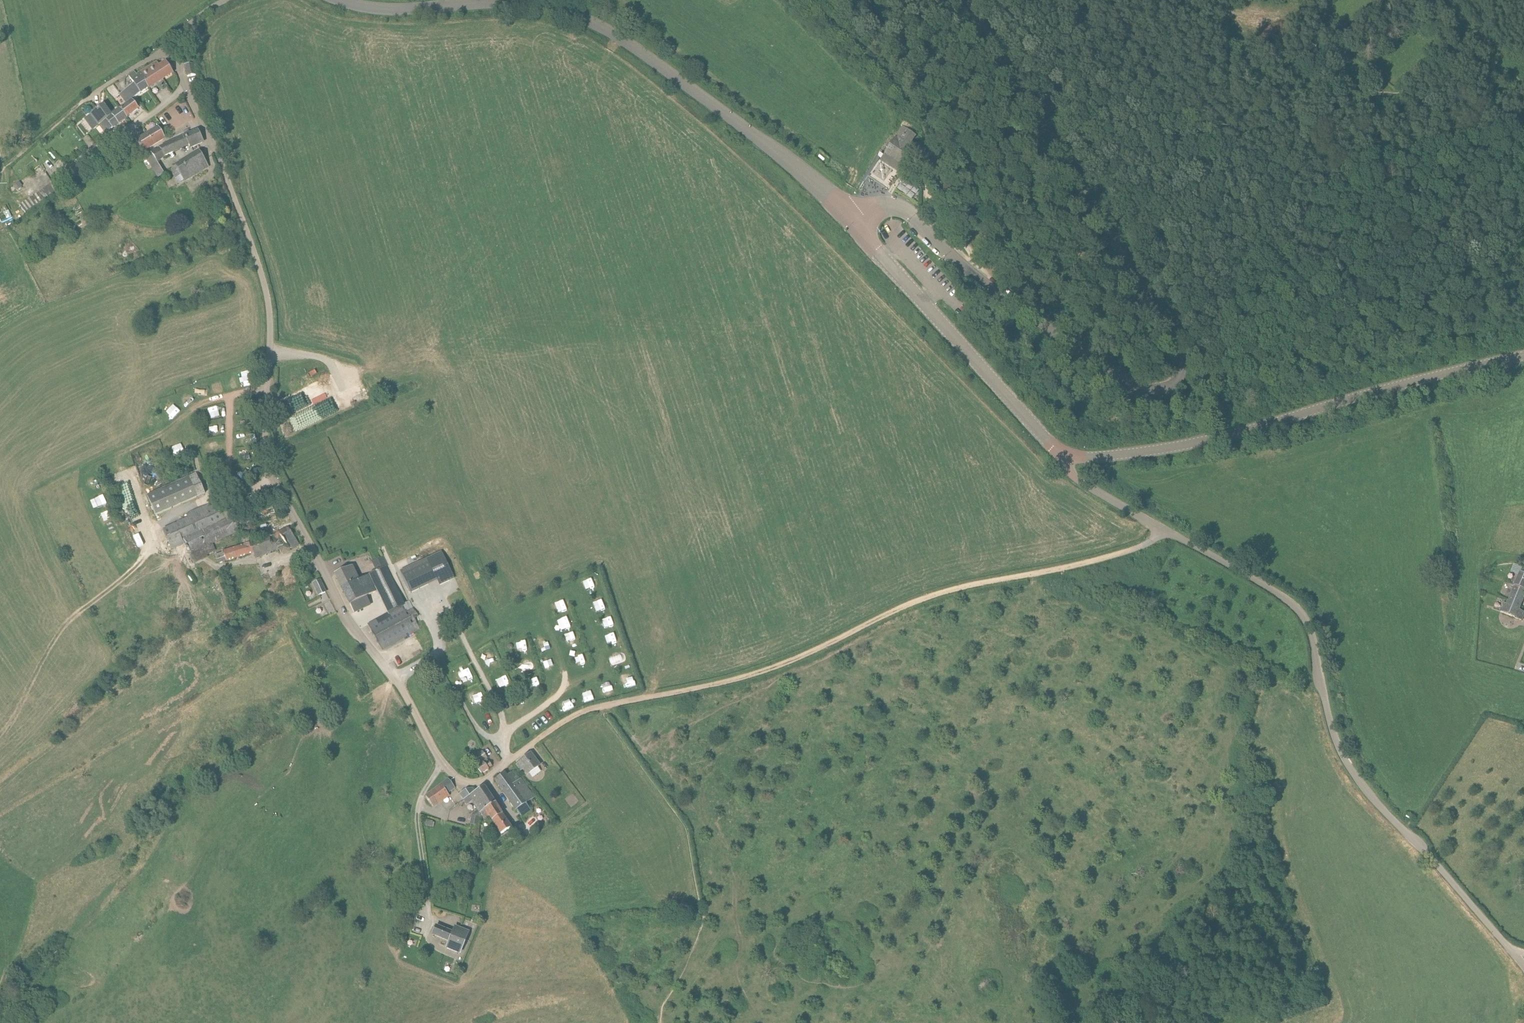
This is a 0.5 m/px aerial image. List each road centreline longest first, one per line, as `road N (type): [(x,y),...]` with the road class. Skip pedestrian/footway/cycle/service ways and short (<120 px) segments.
road 1 (tertiary): [(852,220),(881,205),(906,211),(974,275),(1120,378),(1162,388),(1181,372),(1161,318),(971,0)]
road 2 (unclassified): [(442,763),(397,681),(353,627),(272,475),(265,440),(266,287),(179,63)]
road 3 (unclassified): [(1523,966),(1351,770),(1298,609),(1080,481),(1066,453)]
road 4 (track): [(1162,528),(1132,550),(915,601),(748,675),(603,705)]
road 5 (tertiary): [(852,220),(810,177),(589,19),(526,2),(401,9),(341,0)]
road 6 (tertiary): [(1066,453),(1097,457),(1216,438),(1523,356)]
road 7 (tertiary): [(1066,453),(852,220)]
road 8 (residential): [(442,763),(417,809),(429,921)]
road 9 (track): [(1354,61),(1316,21),(1232,18)]
road 10 (track): [(1232,18),(1282,59),(1340,86)]
road 11 (unclassified): [(540,737),(477,783),(462,782),(442,763)]

